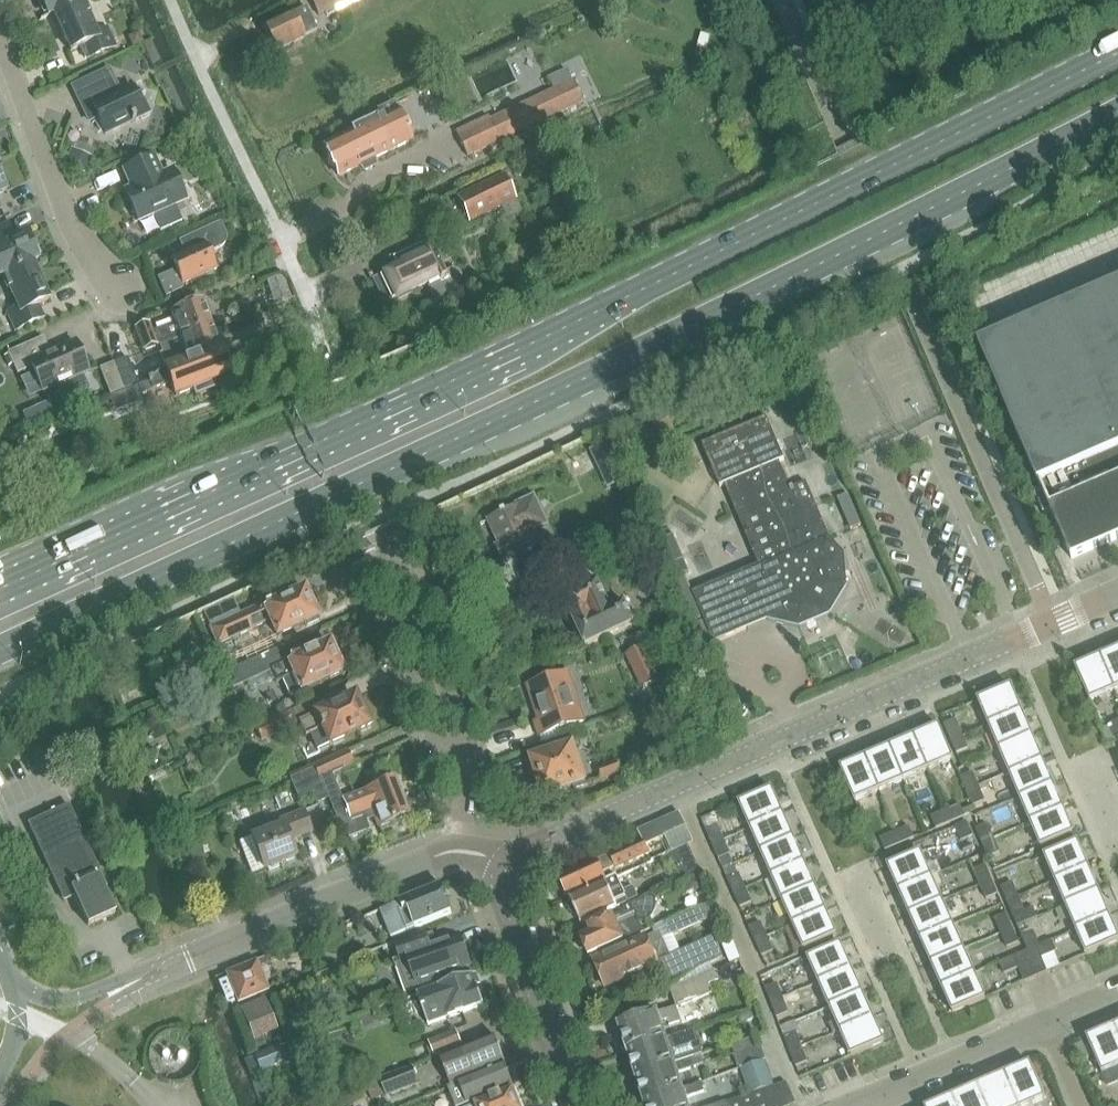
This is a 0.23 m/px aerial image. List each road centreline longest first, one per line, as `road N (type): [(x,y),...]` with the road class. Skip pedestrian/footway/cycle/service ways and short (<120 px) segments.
road 1 (secondary): [(0,651),(1117,115)]
road 2 (secondary): [(1117,57),(813,212),(0,592)]
road 3 (residential): [(1067,617),(551,838),(509,864)]
road 4 (unclassified): [(332,363),(172,0)]
road 5 (residential): [(452,852),(177,963)]
road 6 (residential): [(116,290),(81,236),(0,40)]
road 7 (residential): [(509,864),(505,906),(574,1105)]
road 8 (residential): [(396,584),(387,604),(434,732),(456,754)]
road 9 (residential): [(456,754),(458,724),(414,594),(396,584)]
road 10 (unclassified): [(177,963),(62,998),(6,977)]
road 11 (residential): [(887,1094),(1046,1026)]

